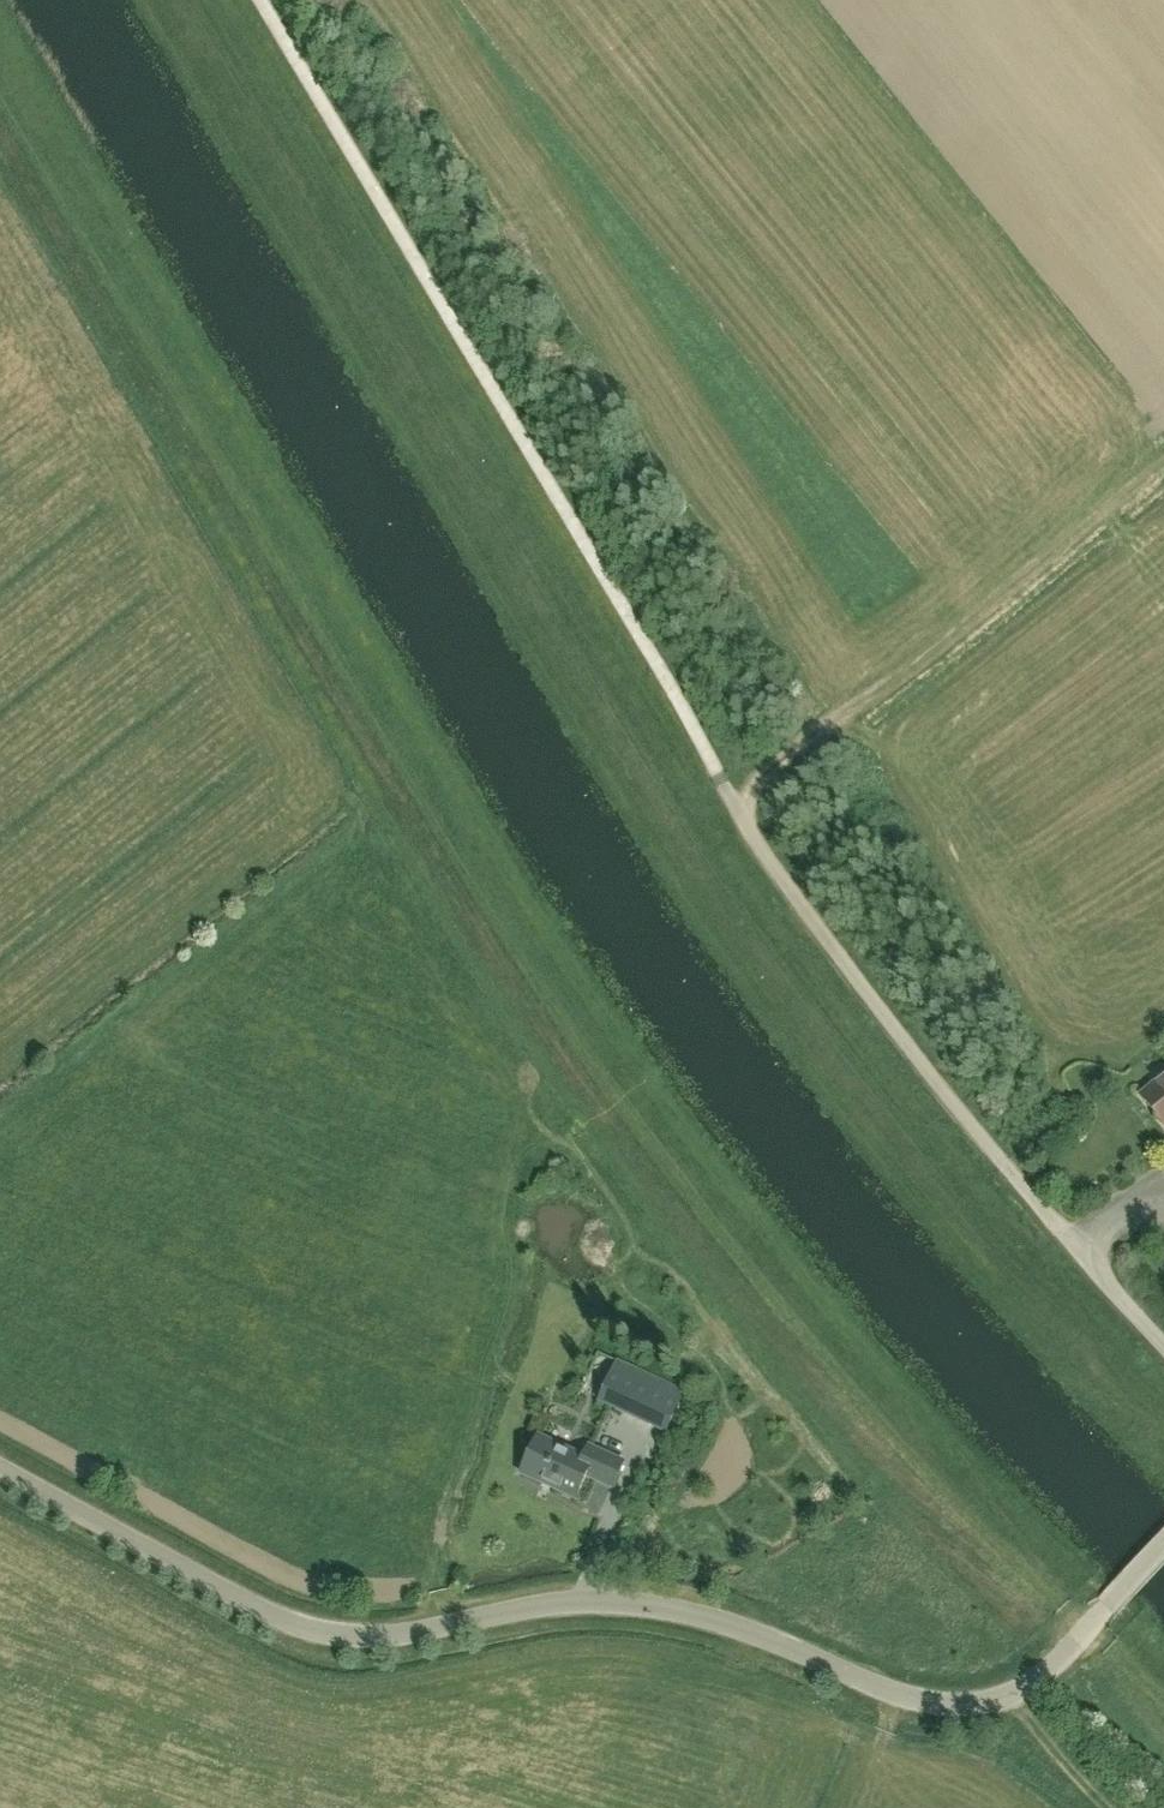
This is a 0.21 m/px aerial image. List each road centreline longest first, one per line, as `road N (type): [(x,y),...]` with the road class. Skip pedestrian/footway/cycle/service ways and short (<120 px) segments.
road 1 (unclassified): [(0,1468),(303,1628),(387,1636),(561,1602),(638,1603),(726,1624),(901,1695),(947,1705),(988,1702),(1023,1687),(1163,1547)]
road 2 (unclassified): [(1163,1340),(981,1136),(748,829)]

